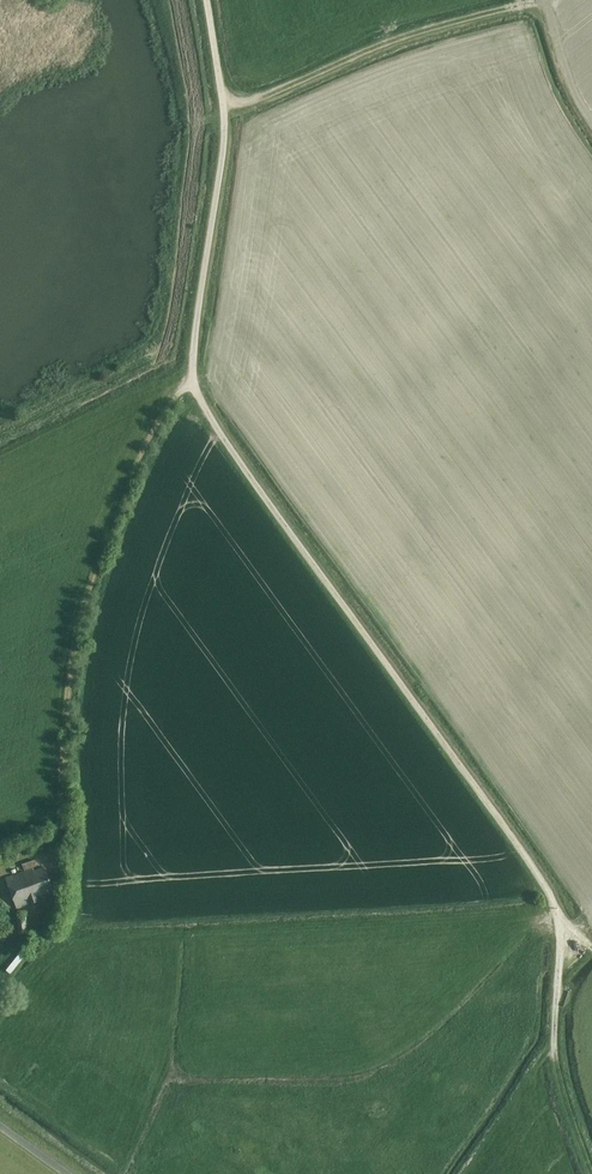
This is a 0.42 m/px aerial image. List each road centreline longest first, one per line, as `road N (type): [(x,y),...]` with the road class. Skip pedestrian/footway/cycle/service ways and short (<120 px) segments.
road 1 (track): [(190,385),(549,894),(560,956),(553,1053),(590,1173)]
road 2 (track): [(223,104),(242,104),(392,42),(550,2)]

